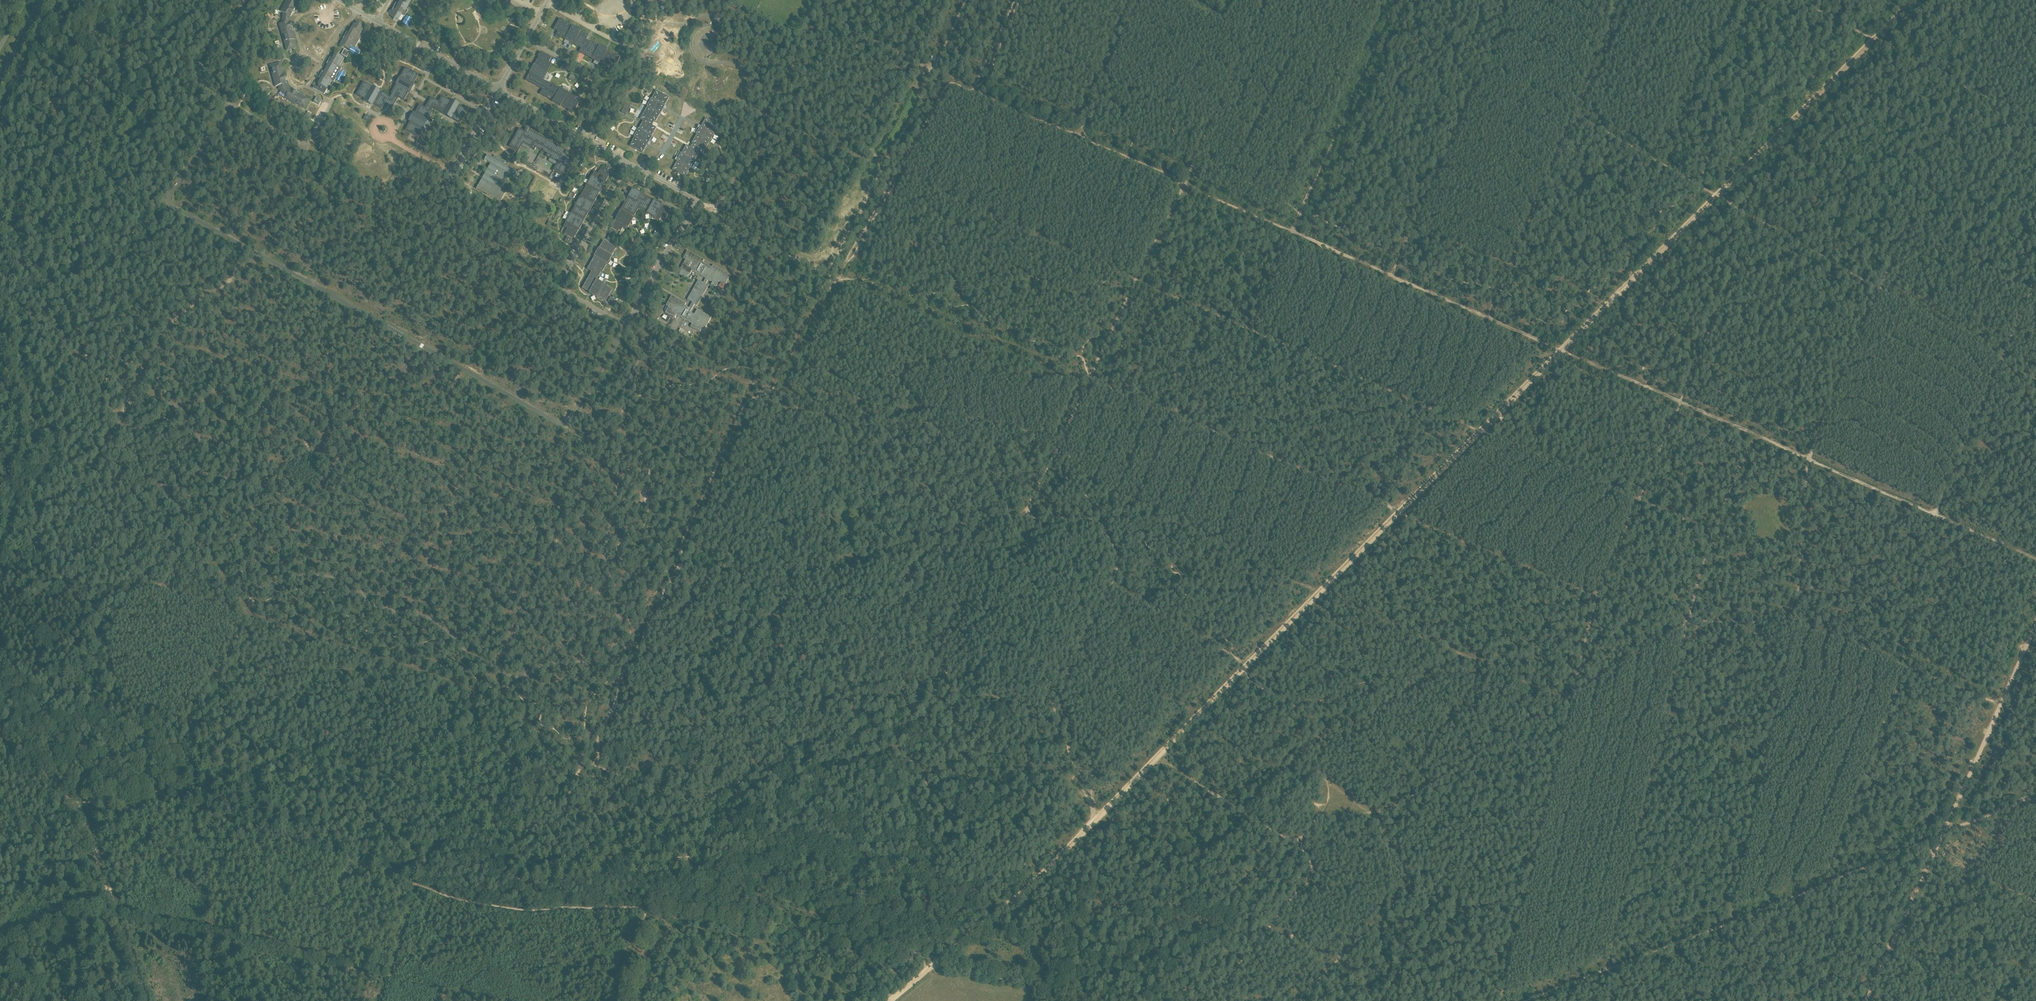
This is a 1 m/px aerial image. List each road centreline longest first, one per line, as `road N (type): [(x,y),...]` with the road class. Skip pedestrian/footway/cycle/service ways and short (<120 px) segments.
road 1 (track): [(17,746),(30,732),(55,733),(143,786),(236,792),(290,831),(318,831),(364,812),(410,820),(477,851),(513,883),(563,889),(616,874),(637,881),(654,902)]
road 2 (unclassified): [(626,325),(569,423),(504,393),(171,205),(169,193),(229,104)]
road 3 (track): [(592,764),(690,801),(822,744),(891,751),(915,765),(962,834),(1054,859)]
road 4 (track): [(1808,456),(1795,623),(1728,921)]
road 5 (track): [(1160,755),(1479,432)]
road 6 (track): [(76,808),(90,800),(173,800),(487,905)]
road 7 (track): [(592,764),(624,669),(681,564),(686,534),(746,403),(771,392)]
road 8 (track): [(823,287),(773,381),(747,382),(638,627),(621,625)]
road 9 (track): [(1681,402),(2035,559)]
road 10 (track): [(895,175),(1249,330)]
road 11 (track): [(1683,622),(1604,971)]
road 12 (track): [(1563,352),(1795,120)]
road 13 (track): [(1530,1000),(1826,881)]
road 14 (track): [(1571,697),(1500,1000)]
road 15 (track): [(1514,0),(1390,275)]
road 16 (track): [(771,392),(887,420),(940,409),(1060,439)]
road 17 (track): [(654,902),(939,961)]
road 18 (track): [(118,921),(389,977)]
road 19 (track): [(1112,583),(1053,704),(1074,768),(1089,783),(1096,820)]
road 20 (track): [(890,420),(831,512),(813,527),(772,617),(777,645)]
road 21 (track): [(1395,0),(1292,231)]
road 22 (track): [(865,279),(1089,379)]
road 23 (track): [(1906,665),(1795,623),(1683,622)]
road 24 (track): [(1906,665),(1826,881)]
road 25 (track): [(1571,697),(1418,796),(1374,812)]
road 26 (track): [(1943,833),(2035,625)]
road 27 (unclassified): [(627,162),(696,200),(626,325)]
road 28 (track): [(1060,439),(1027,511),(1102,524),(1118,563),(1112,583)]
road 29 (track): [(261,255),(170,325),(121,416)]
road 30 (unclassified): [(626,325),(561,285),(627,162)]
road 31 (track): [(1183,185),(1089,379)]
road 32 (track): [(1399,511),(1593,593)]
road 33 (track): [(1637,500),(1593,593),(1571,697)]
road 34 (track): [(76,808),(144,1000)]
road 35 (track): [(1757,220),(1681,402)]
road 36 (track): [(1390,275),(1563,352)]
road 37 (track): [(884,167),(967,0)]
road 38 (track): [(1867,1000),(1943,833)]
road 39 (track): [(1217,988),(1307,877),(1299,843)]
road 40 (track): [(939,961),(1112,1000)]
road 41 (track): [(2030,119),(1874,40)]
road 42 (track): [(1479,432),(1637,500)]
road 43 (track): [(487,905),(654,902)]
road 44 (track): [(1414,879),(1299,1000)]
road 45 (track): [(1160,755),(1299,843)]
road 46 (track): [(939,961),(1057,860)]
road 47 (track): [(1972,530),(1906,665)]
road 48 (track): [(1112,583),(1240,661)]
road 49 (unclassified): [(498,89),(627,162)]
road 50 (track): [(1757,220),(1883,289)]
road 51 (unclassified): [(378,22),(498,89)]
road 52 (unclassified): [(332,101),(306,144),(229,104)]
road 53 (track): [(705,205),(751,241),(826,264)]
road 54 (track): [(1683,622),(1571,697)]
road 55 (track): [(1563,352),(1681,402)]
road 56 (track): [(766,118),(884,167)]
road 57 (track): [(1826,881),(1943,833)]
road 58 (track): [(817,22),(933,72)]
road 59 (track): [(118,699),(0,660)]
road 60 (unclassified): [(229,104),(198,79),(243,8)]
road 61 (track): [(0,941),(112,892)]
road 62 (unclassified): [(0,106),(59,0)]

